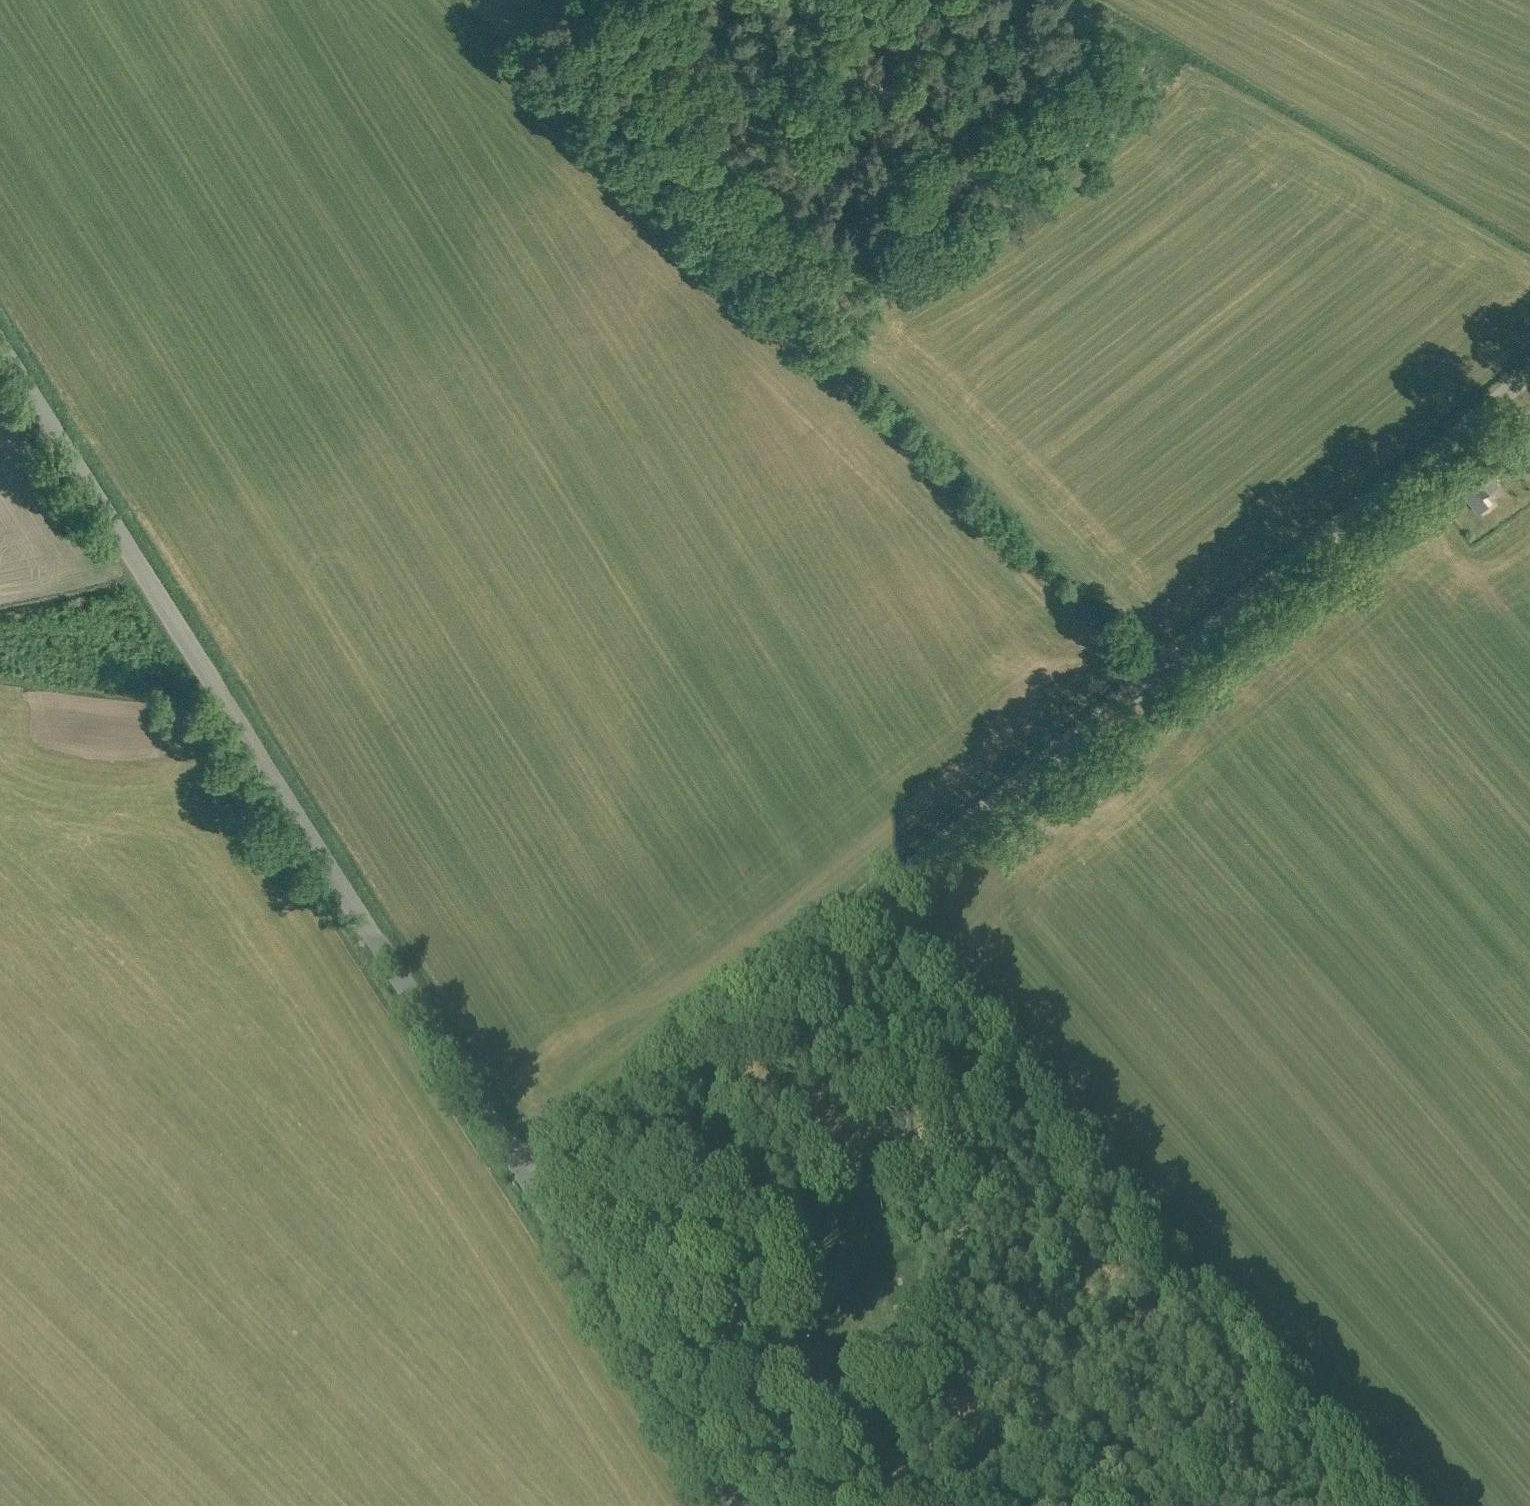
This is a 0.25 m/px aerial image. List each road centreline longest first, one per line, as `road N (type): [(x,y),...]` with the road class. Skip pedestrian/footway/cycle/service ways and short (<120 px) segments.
road 1 (unclassified): [(525,1180),(1529,369)]
road 2 (unclassified): [(525,1180),(0,347)]
road 3 (unclassified): [(734,1505),(525,1180)]

